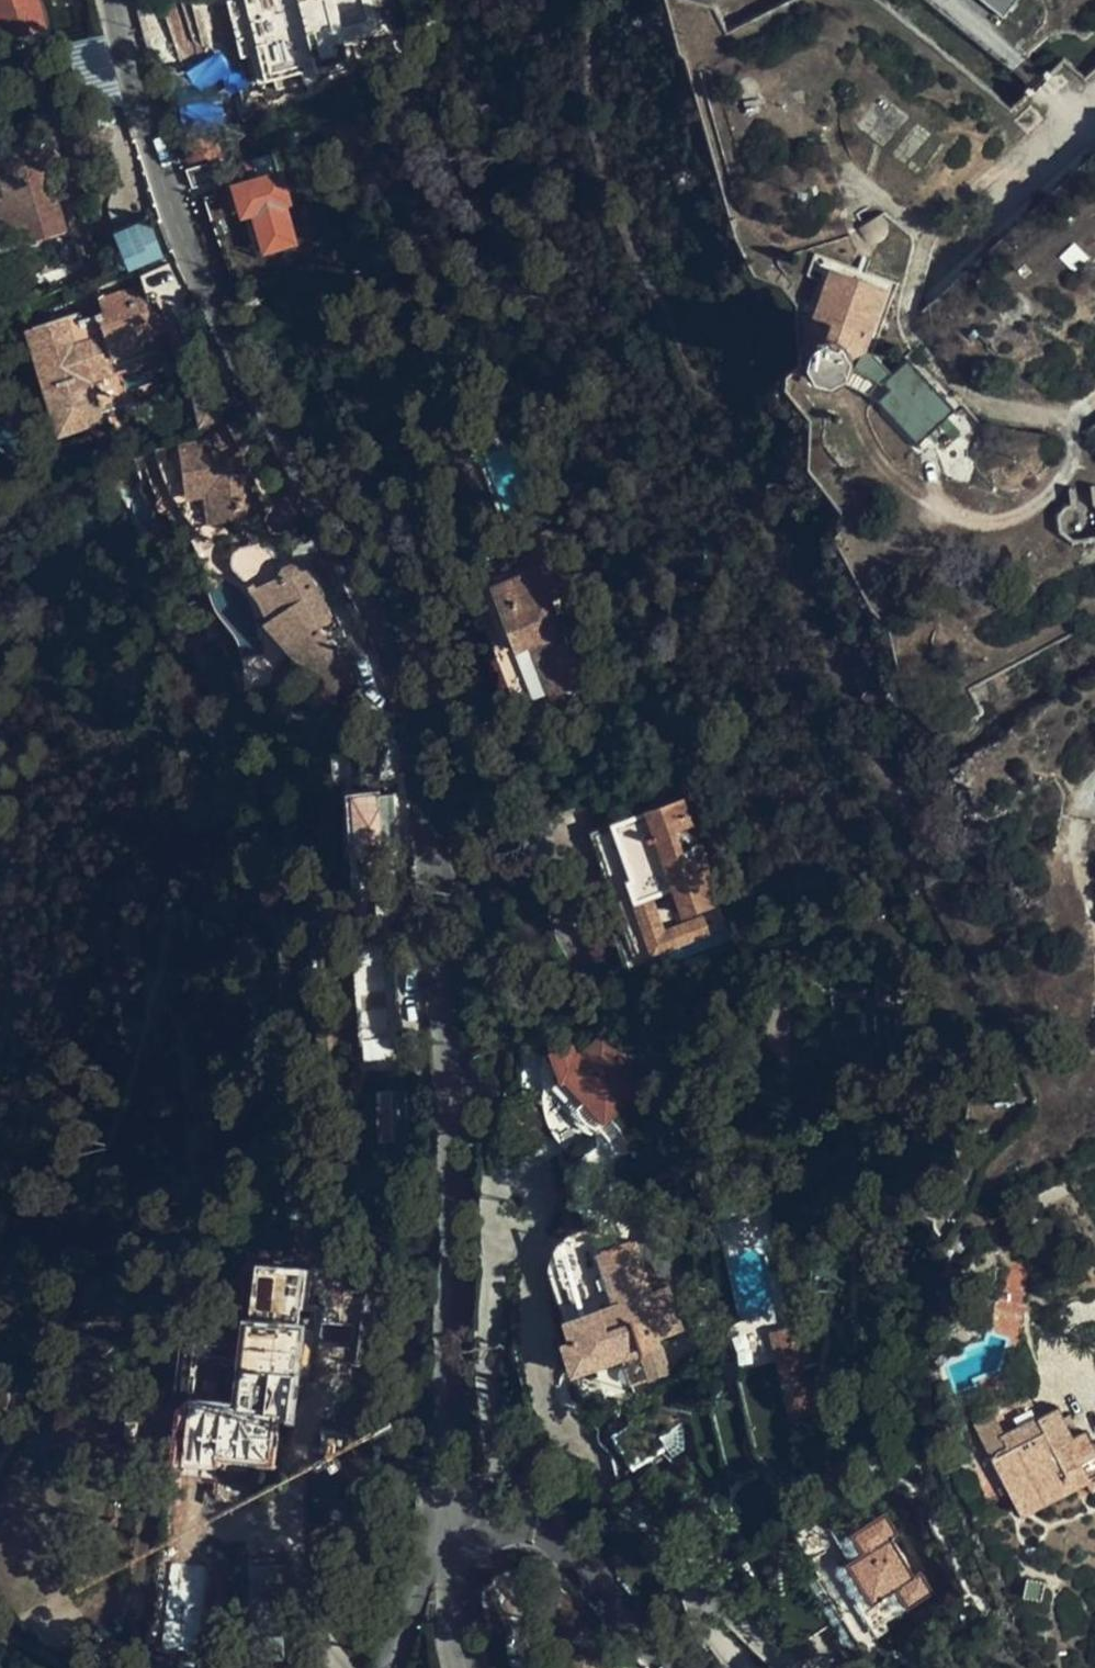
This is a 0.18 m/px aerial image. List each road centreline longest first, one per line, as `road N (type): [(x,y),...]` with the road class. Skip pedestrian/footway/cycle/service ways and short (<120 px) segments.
road 1 (tertiary): [(114,0),(147,142),(181,233),(382,633),(409,713),(435,882),(455,1261),(445,1536)]
road 2 (residential): [(673,1667),(568,1551),(534,1537),(445,1536)]
road 3 (track): [(1094,782),(1086,790),(1076,850),(1094,938)]
road 4 (residential): [(445,1536),(417,1571),(386,1667)]
road 5 (tertiary): [(445,1536),(468,1667)]

